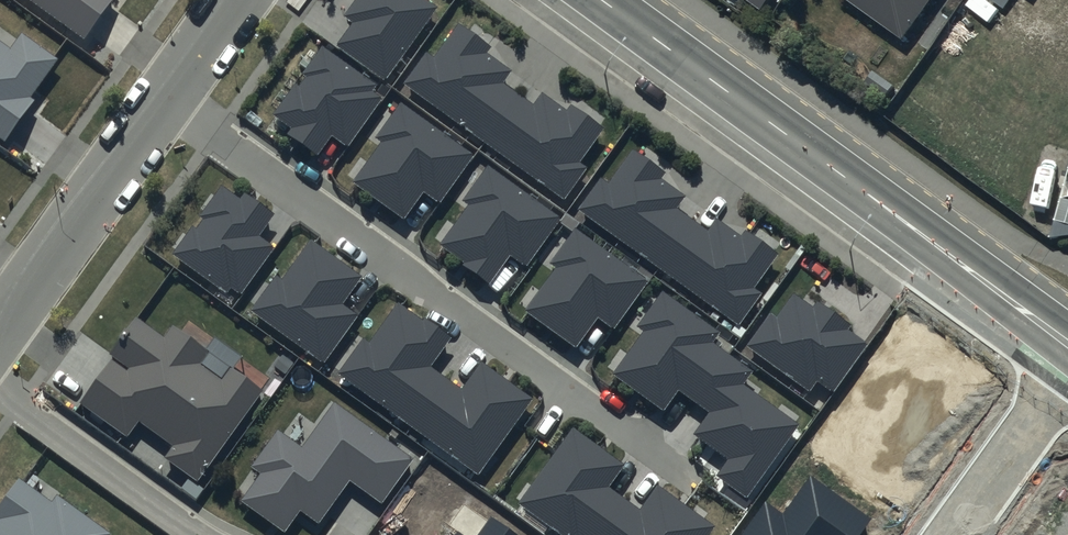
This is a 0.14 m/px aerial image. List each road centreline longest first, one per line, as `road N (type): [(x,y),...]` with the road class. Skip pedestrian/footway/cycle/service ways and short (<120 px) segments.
road 1 (secondary): [(1067,361),(580,0)]
road 2 (secondary): [(622,0),(1067,326)]
road 3 (residential): [(0,323),(236,0)]
road 4 (residential): [(1067,371),(952,534)]

